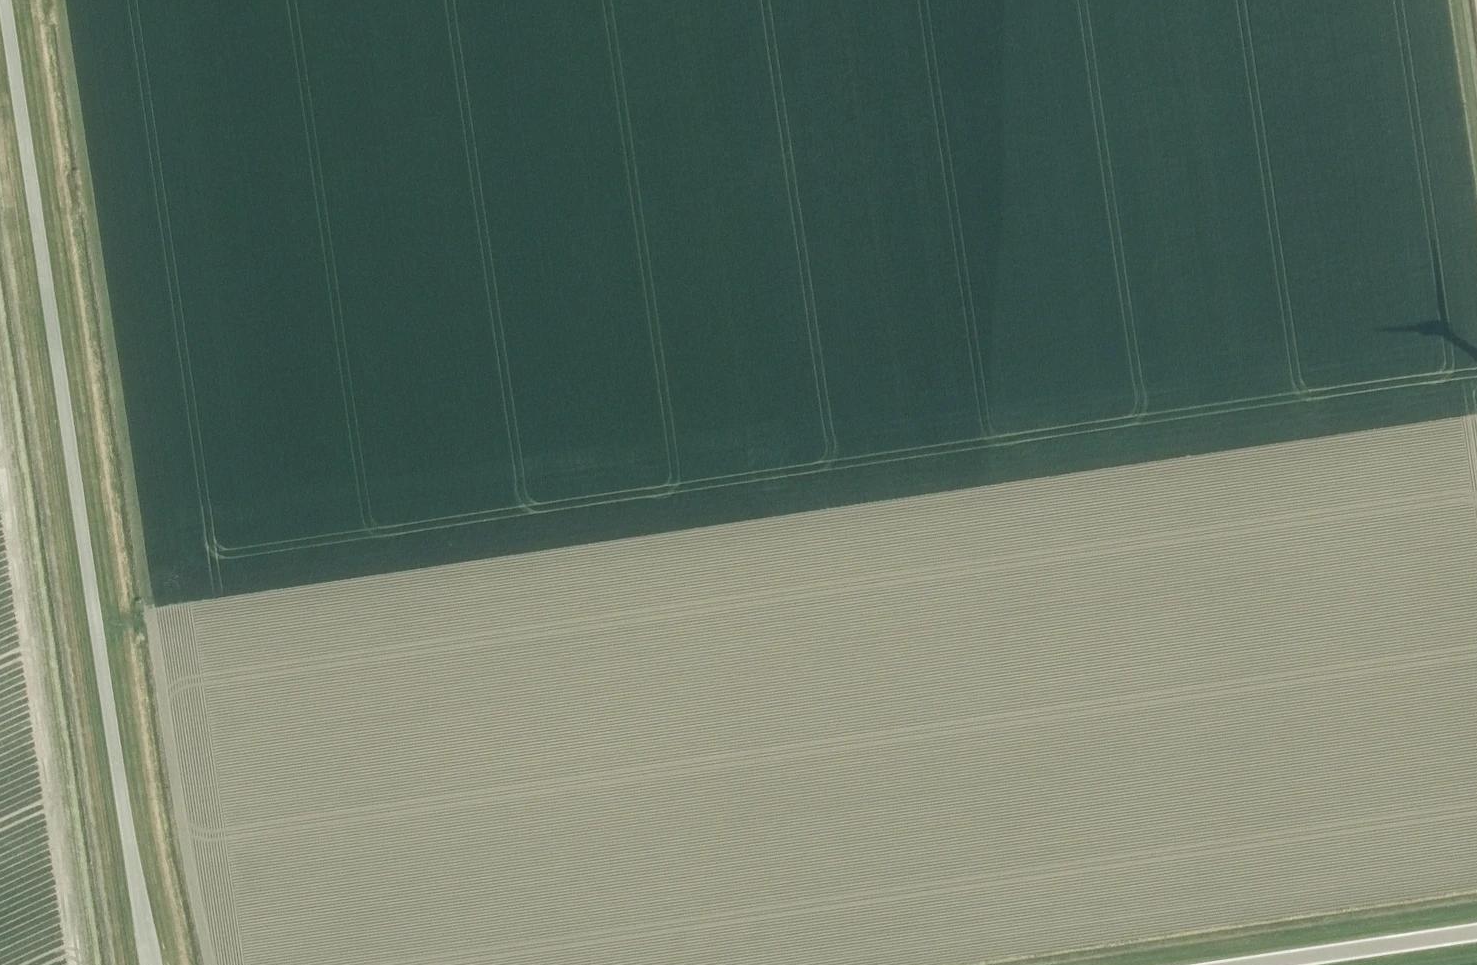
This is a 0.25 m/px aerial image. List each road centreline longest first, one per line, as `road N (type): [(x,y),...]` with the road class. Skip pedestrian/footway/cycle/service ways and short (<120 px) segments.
road 1 (unclassified): [(151,964),(7,0)]
road 2 (unclassified): [(1218,964),(1476,927)]

